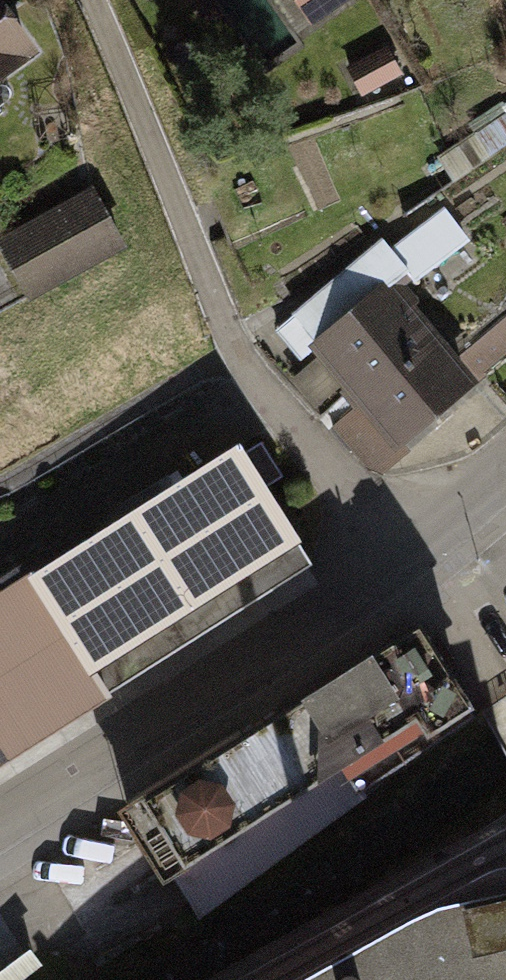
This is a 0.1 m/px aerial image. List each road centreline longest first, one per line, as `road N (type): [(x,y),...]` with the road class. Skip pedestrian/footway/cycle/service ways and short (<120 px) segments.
road 1 (residential): [(90,0),(235,348),(394,563)]
road 2 (residential): [(0,834),(394,563)]
road 3 (residential): [(394,563),(505,473)]

